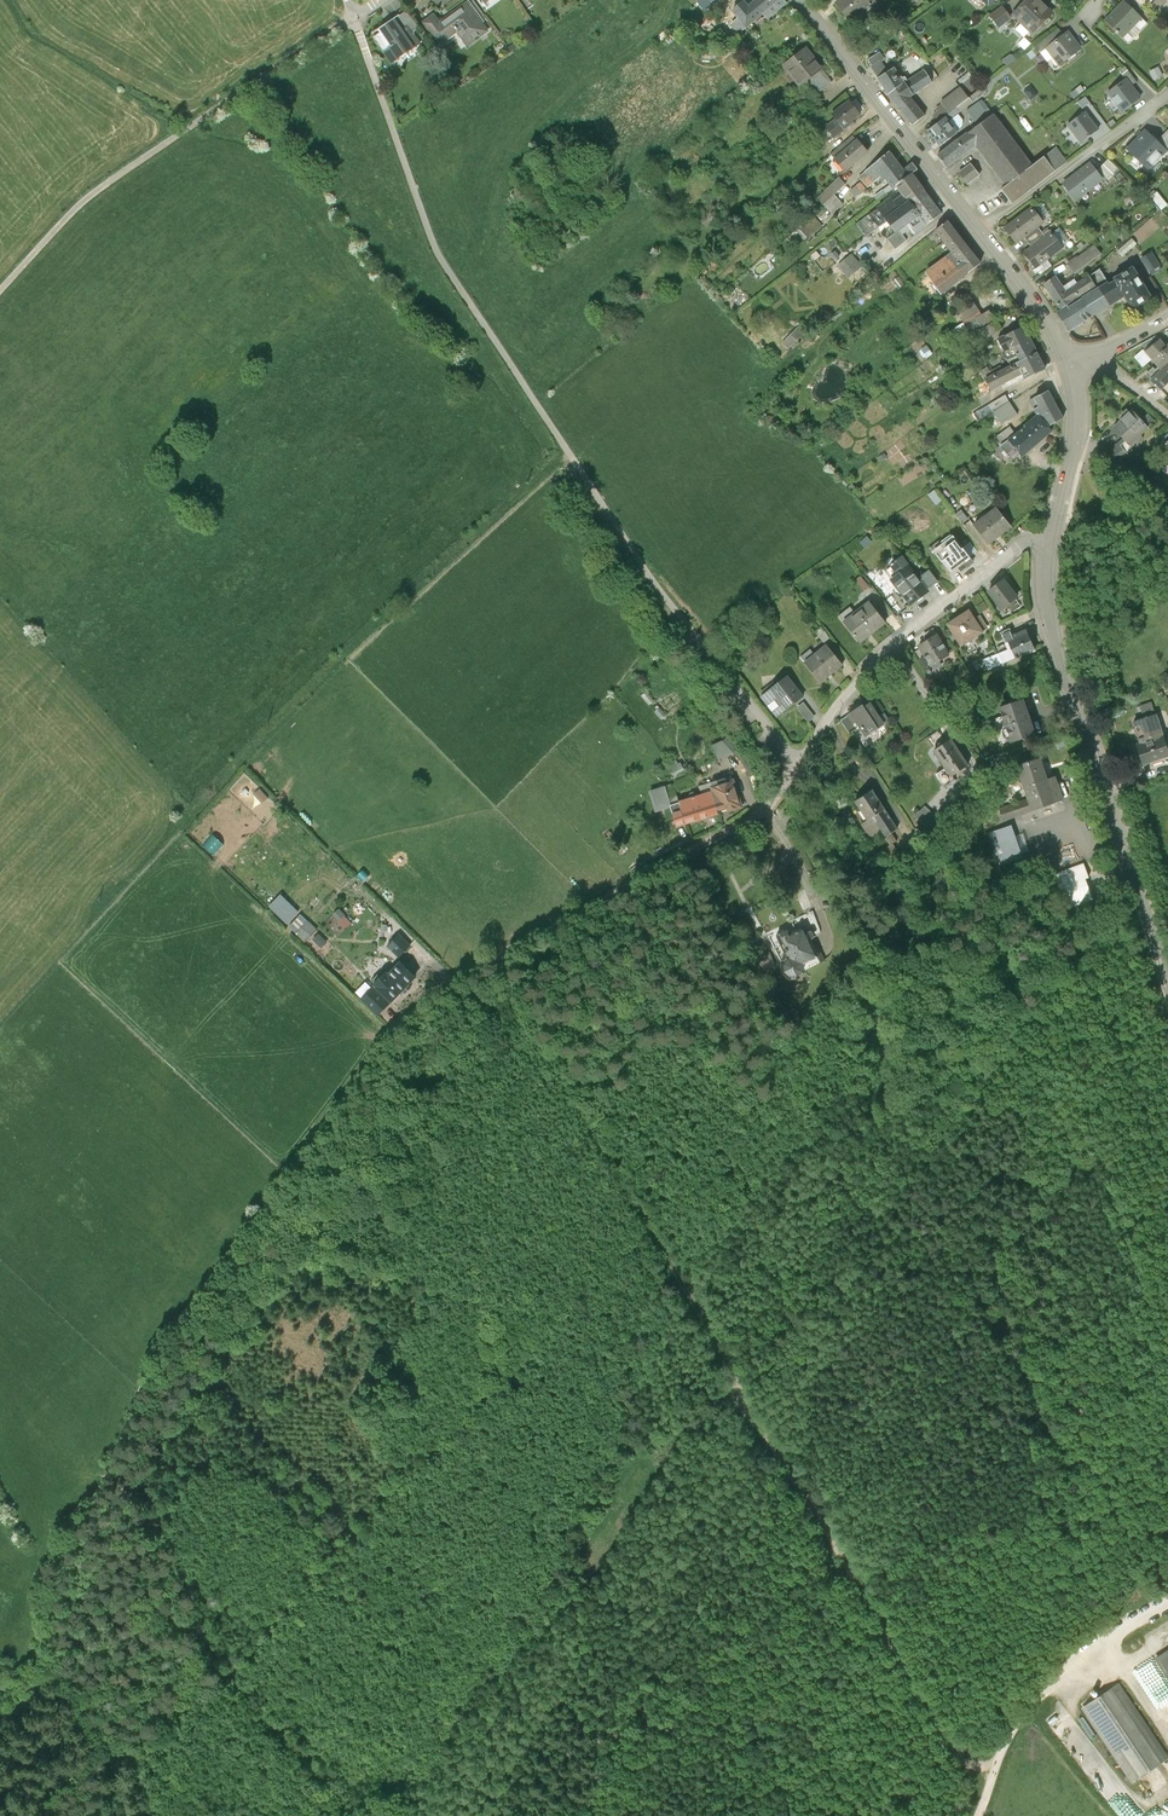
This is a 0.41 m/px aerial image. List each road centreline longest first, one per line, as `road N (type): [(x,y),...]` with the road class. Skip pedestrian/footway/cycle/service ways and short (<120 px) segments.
road 1 (track): [(1101,806),(1022,863),(1006,959),(844,998),(818,1044),(445,1456),(224,1668)]
road 2 (track): [(996,1769),(964,1760),(933,1728),(775,1448),(653,1192),(494,960)]
road 3 (unclassified): [(1053,539),(1022,545),(881,654),(768,810),(448,986),(395,1030)]
road 4 (track): [(395,1030),(156,1360),(109,1478),(69,1535),(49,1596),(46,1659)]
road 5 (track): [(689,632),(441,261),(347,0)]
road 6 (secondary): [(1167,984),(1064,676),(1050,606),(1053,539)]
road 7 (secondary): [(798,0),(981,232)]
road 8 (track): [(1167,1604),(1098,1645),(1019,1717),(980,1815)]
road 9 (residential): [(981,232),(1167,100)]
road 10 (track): [(368,1815),(224,1668)]
road 11 (secondary): [(1053,539),(1073,444),(1068,367)]
road 12 (secondary): [(981,232),(1038,308),(1068,367)]

